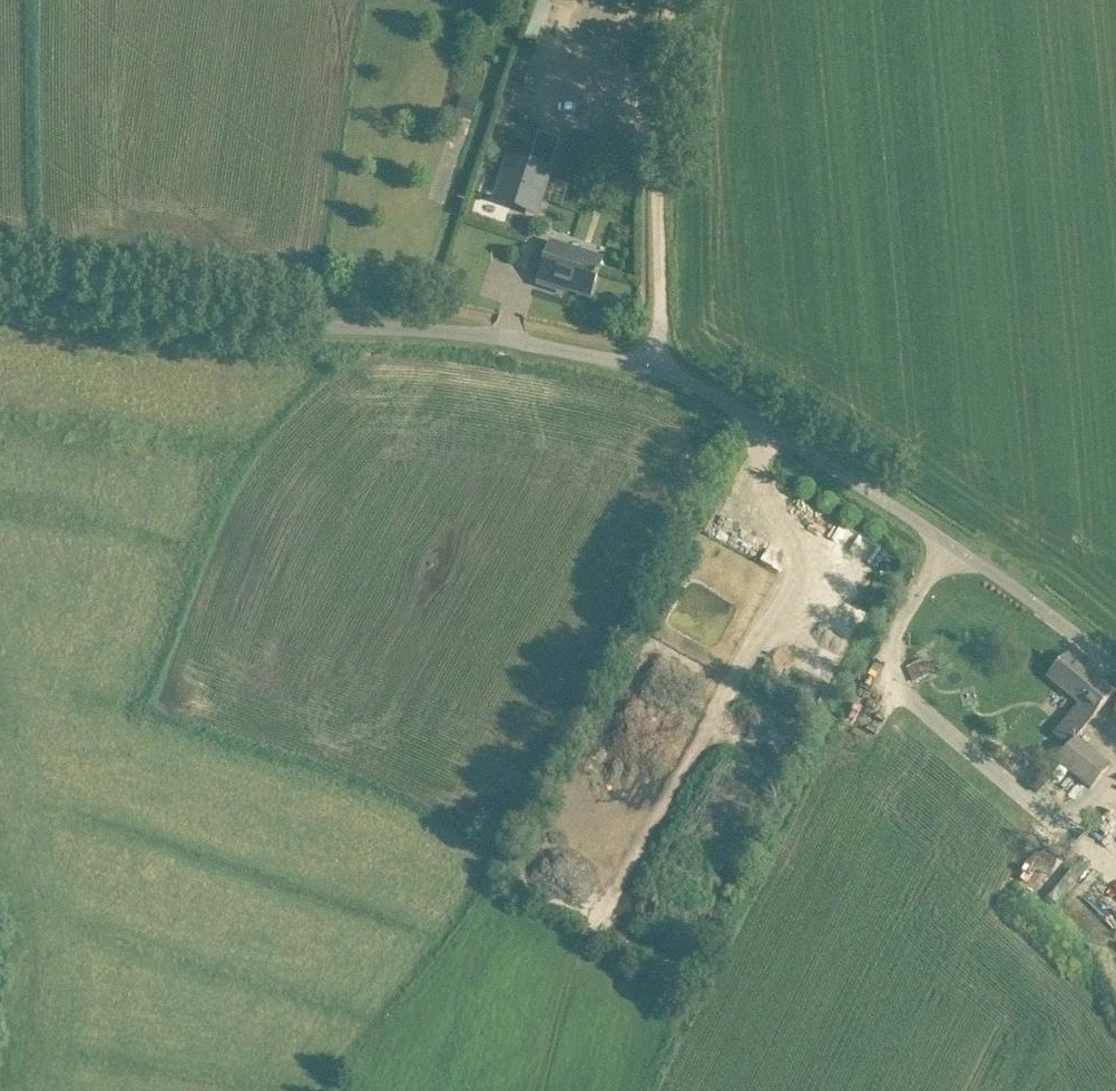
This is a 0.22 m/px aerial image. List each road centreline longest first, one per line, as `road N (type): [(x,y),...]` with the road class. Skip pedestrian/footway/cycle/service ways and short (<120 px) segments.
road 1 (unclassified): [(1115,681),(870,495),(686,383),(597,357),(399,330),(326,331),(131,304),(0,275)]
road 2 (track): [(676,0),(659,145),(656,374)]

